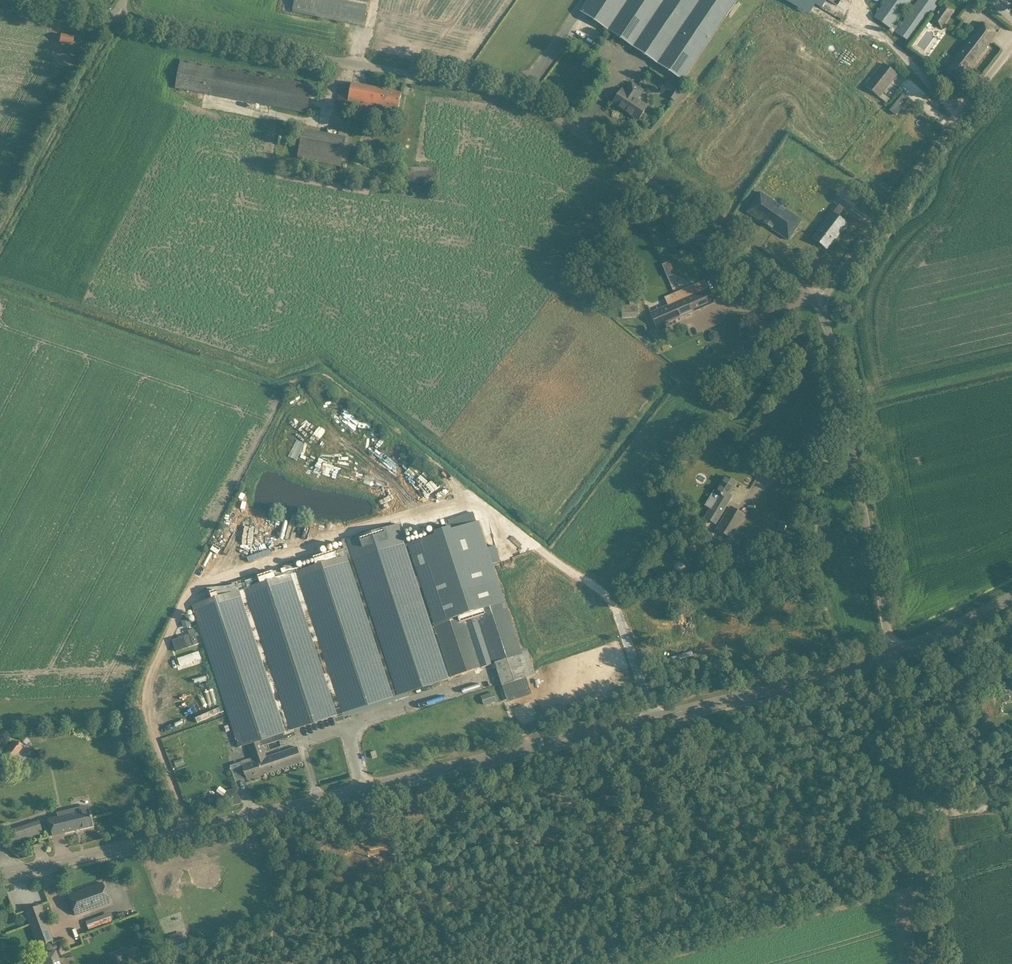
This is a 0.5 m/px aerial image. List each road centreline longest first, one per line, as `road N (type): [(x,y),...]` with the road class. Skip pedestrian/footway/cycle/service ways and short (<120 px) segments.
road 1 (tertiary): [(892,654),(0,874)]
road 2 (unclassified): [(821,300),(507,98),(116,18)]
road 3 (unclassified): [(892,654),(821,300)]
road 4 (unclassified): [(821,300),(1011,45)]
road 5 (unclassified): [(934,963),(928,853),(892,654)]
road 6 (track): [(0,231),(116,18)]
road 7 (track): [(389,891),(466,779)]
road 8 (tertiary): [(1011,598),(892,654)]

